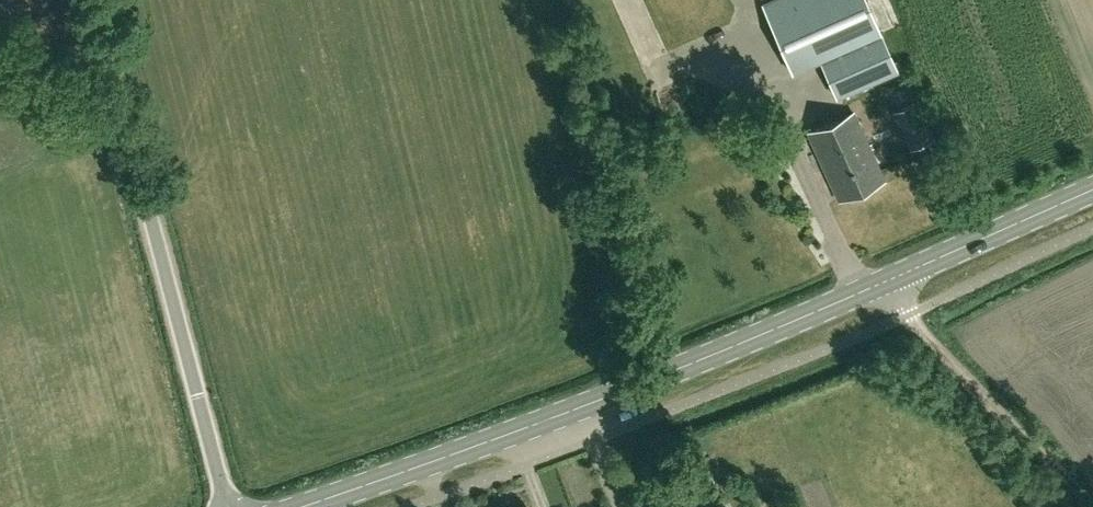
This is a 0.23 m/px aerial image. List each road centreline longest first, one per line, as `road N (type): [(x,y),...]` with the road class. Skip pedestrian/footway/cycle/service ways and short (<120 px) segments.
road 1 (secondary): [(1092,188),(623,389),(296,506)]
road 2 (unclassified): [(225,506),(89,0)]
road 3 (track): [(1092,506),(876,283)]

